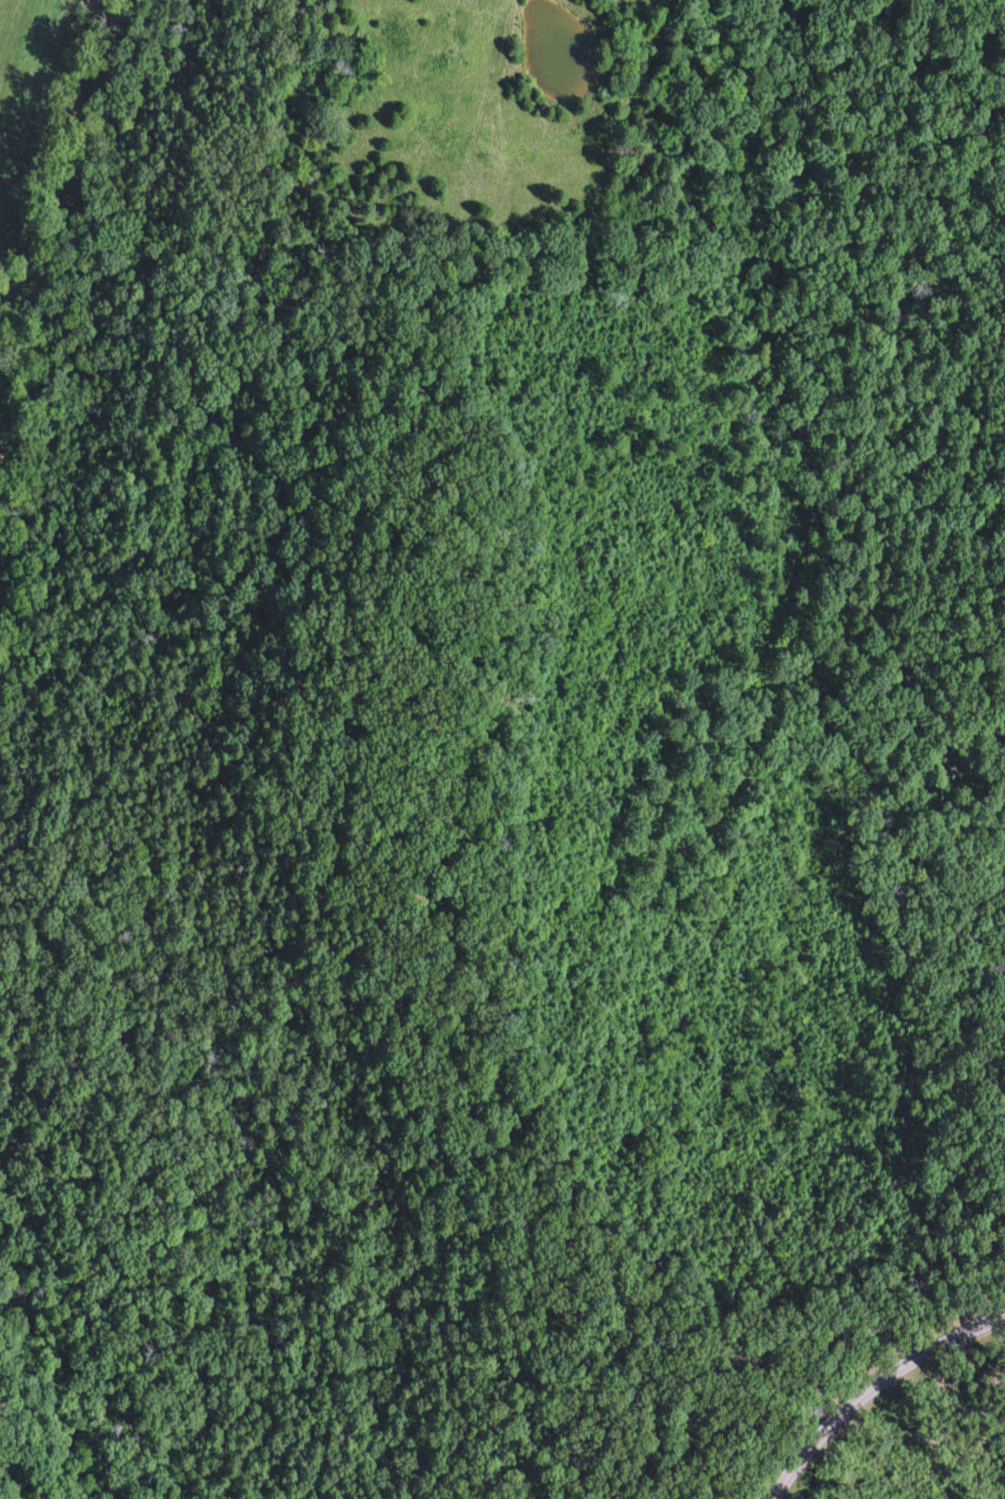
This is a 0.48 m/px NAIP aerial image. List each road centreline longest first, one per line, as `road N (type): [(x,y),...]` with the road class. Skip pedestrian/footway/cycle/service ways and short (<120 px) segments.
road 1 (tertiary): [(784,1498),(848,1412),(900,1370),(1004,1310)]

